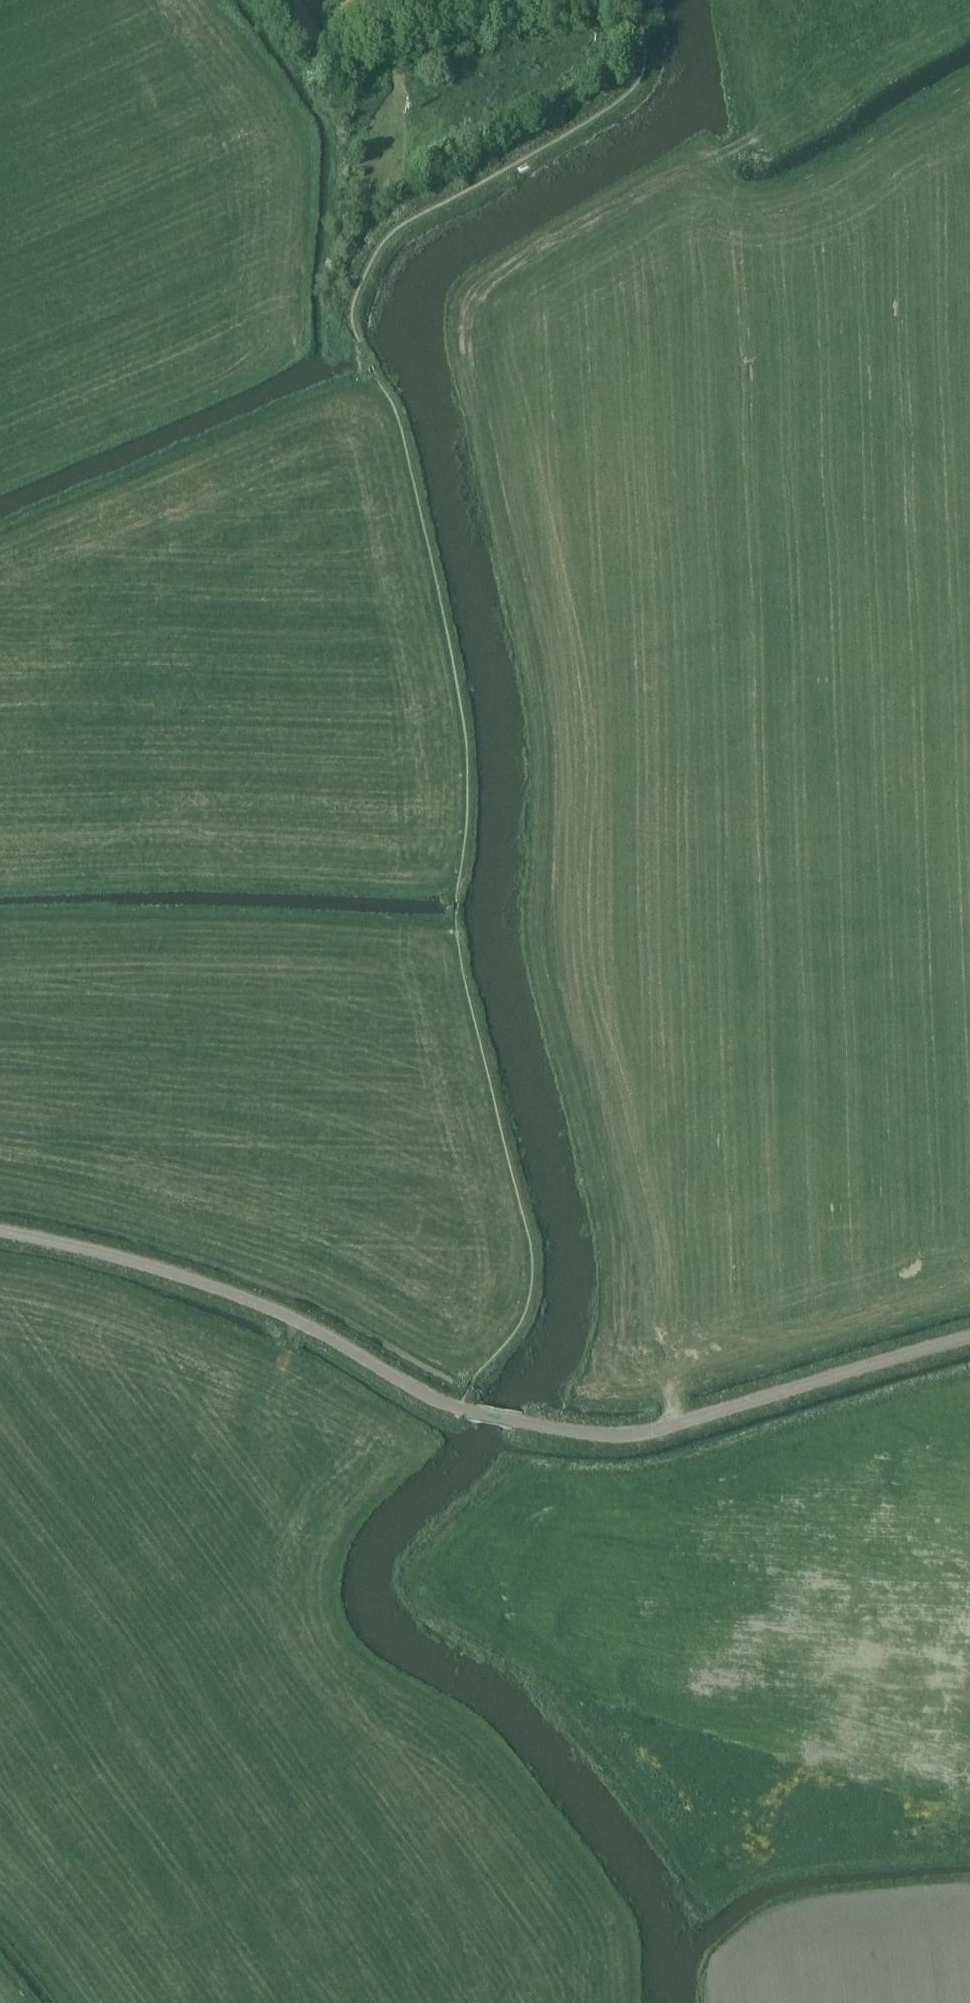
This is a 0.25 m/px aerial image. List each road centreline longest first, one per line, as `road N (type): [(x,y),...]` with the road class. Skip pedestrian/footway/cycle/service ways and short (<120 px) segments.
road 1 (unclassified): [(969,1336),(653,1429),(534,1426),(455,1407),(258,1302),(152,1266),(0,1230)]

